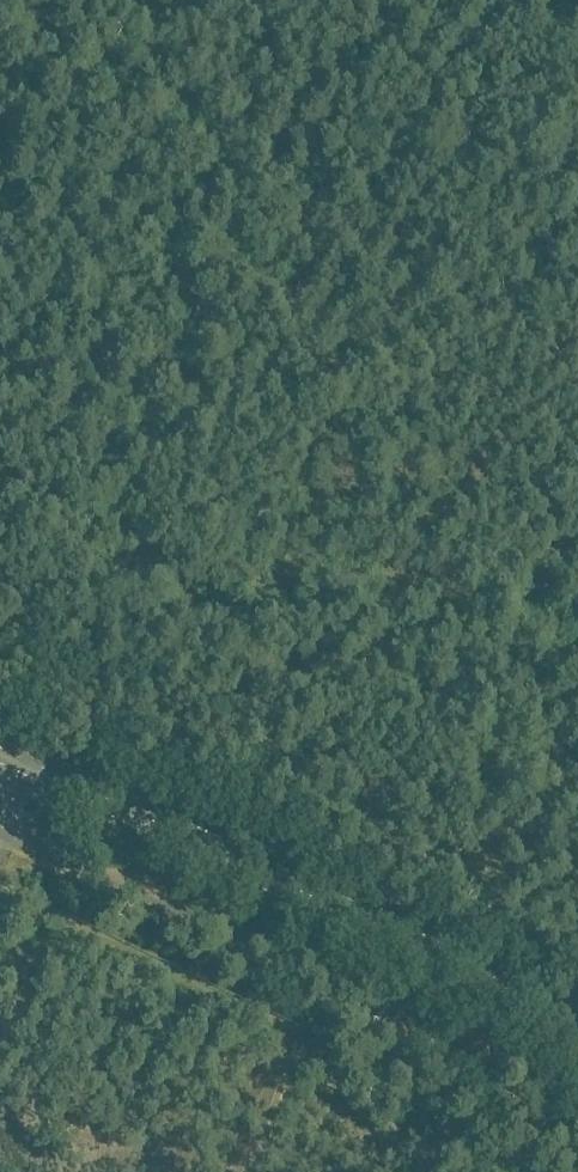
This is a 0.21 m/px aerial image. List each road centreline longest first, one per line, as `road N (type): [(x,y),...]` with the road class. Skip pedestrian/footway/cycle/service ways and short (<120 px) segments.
road 1 (secondary): [(577,1024),(0,743)]

